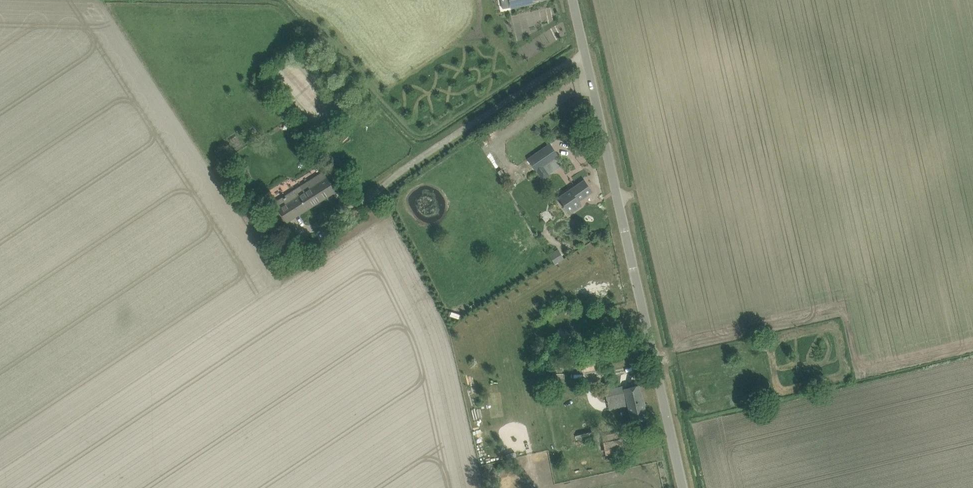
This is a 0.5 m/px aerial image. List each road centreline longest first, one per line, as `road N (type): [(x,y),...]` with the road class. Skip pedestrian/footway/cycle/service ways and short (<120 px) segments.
road 1 (unclassified): [(684,487),(574,0)]
road 2 (track): [(380,197),(410,164),(586,55)]

